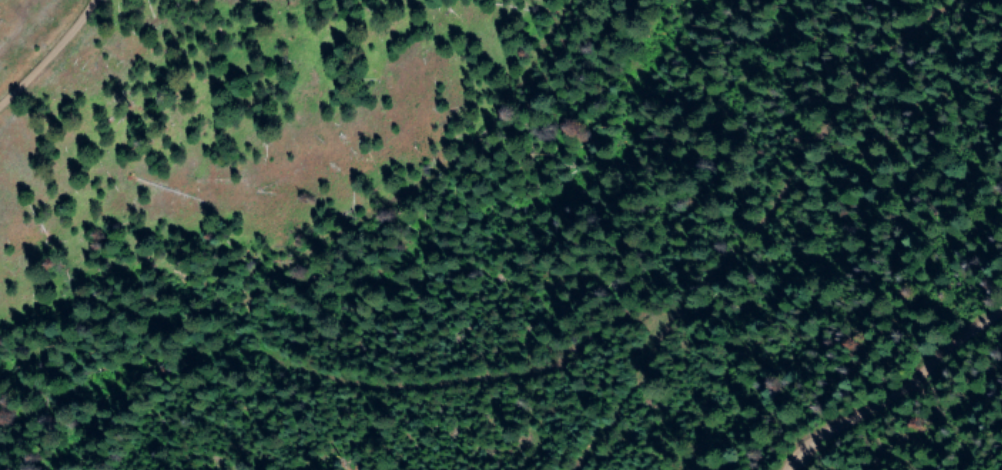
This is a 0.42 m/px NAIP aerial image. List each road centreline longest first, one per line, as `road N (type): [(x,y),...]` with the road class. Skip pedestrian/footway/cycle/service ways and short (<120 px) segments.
road 1 (track): [(624,469),(689,409),(677,342),(641,318),(472,397),(406,403),(357,379),(351,312),(591,0)]
road 2 (track): [(784,469),(796,429),(1001,297)]
road 3 (track): [(91,0),(29,79),(0,99)]

